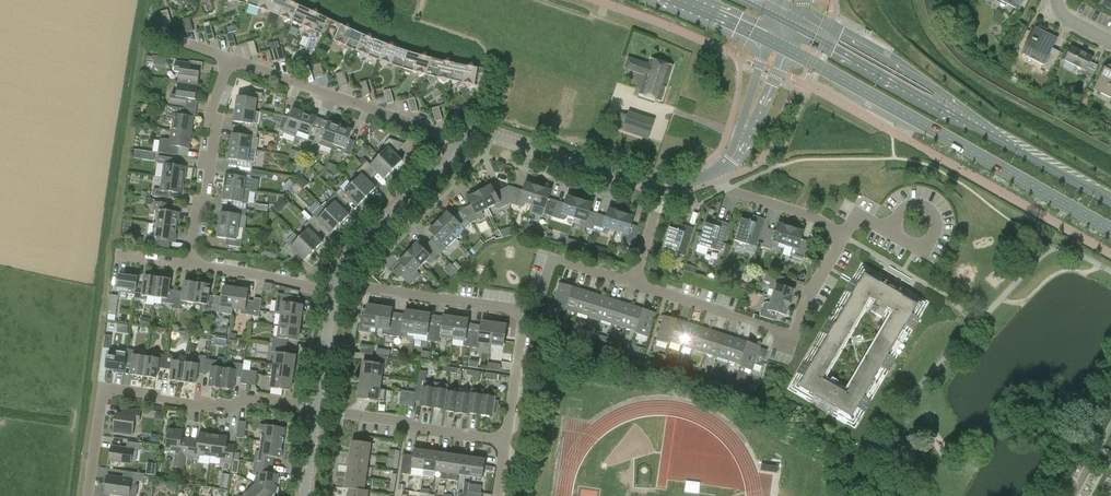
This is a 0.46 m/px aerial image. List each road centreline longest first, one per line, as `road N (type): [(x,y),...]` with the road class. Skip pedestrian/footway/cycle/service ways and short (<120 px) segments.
road 1 (primary): [(786,50),(1110,229)]
road 2 (primary): [(1110,200),(839,40),(797,24)]
road 3 (residential): [(508,439),(525,322),(519,308),(334,283)]
road 4 (residential): [(89,495),(105,391),(316,408)]
road 5 (residential): [(458,143),(230,59)]
road 6 (residential): [(189,266),(197,211),(207,197),(216,129),(211,112),(230,59)]
road 7 (unclassified): [(662,189),(487,133),(458,143)]
road 8 (residential): [(508,439),(316,408)]
road 9 (residential): [(334,283),(338,267),(458,143)]
road 10 (residential): [(794,335),(633,283)]
road 11 (residential): [(333,291),(189,266)]
road 12 (residential): [(844,236),(814,217),(733,190),(716,174)]
road 13 (unclassified): [(766,40),(732,160)]
road 14 (unclassified): [(732,160),(786,50)]

